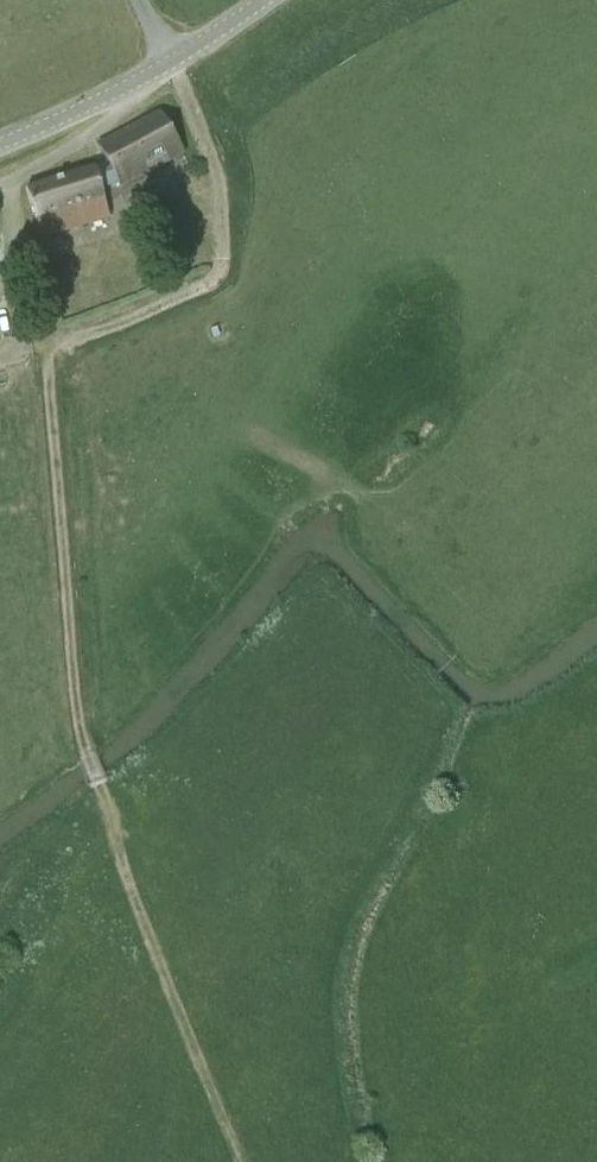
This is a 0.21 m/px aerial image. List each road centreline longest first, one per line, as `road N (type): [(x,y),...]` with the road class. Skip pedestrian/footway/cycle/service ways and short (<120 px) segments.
road 1 (track): [(0,205),(39,316),(74,730),(83,754)]
road 2 (track): [(235,1161),(83,754)]
road 3 (track): [(42,346),(113,330),(196,297),(212,280),(218,173),(171,61)]
road 4 (tertiary): [(0,141),(171,61),(261,0)]

